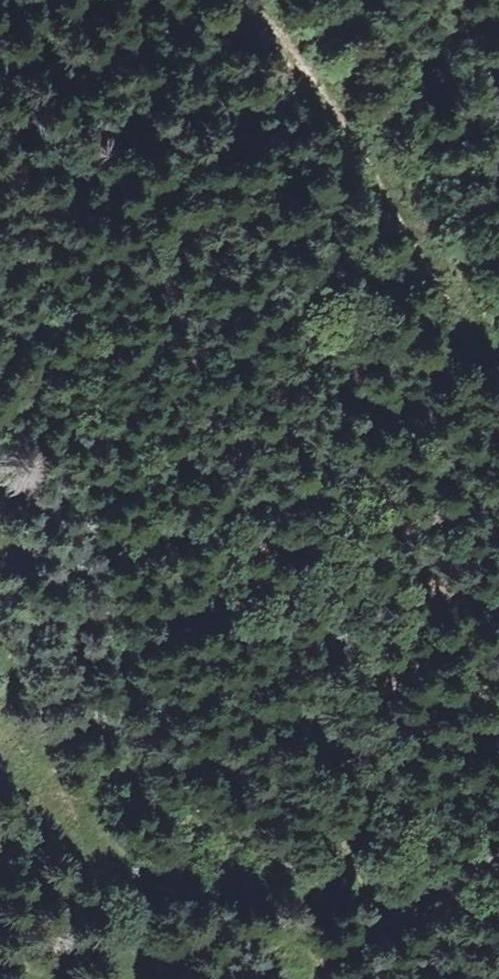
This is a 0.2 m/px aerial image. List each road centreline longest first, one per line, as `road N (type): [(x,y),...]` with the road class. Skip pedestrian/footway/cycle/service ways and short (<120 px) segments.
road 1 (track): [(498,378),(431,281),(363,154),(275,32),(241,0)]

